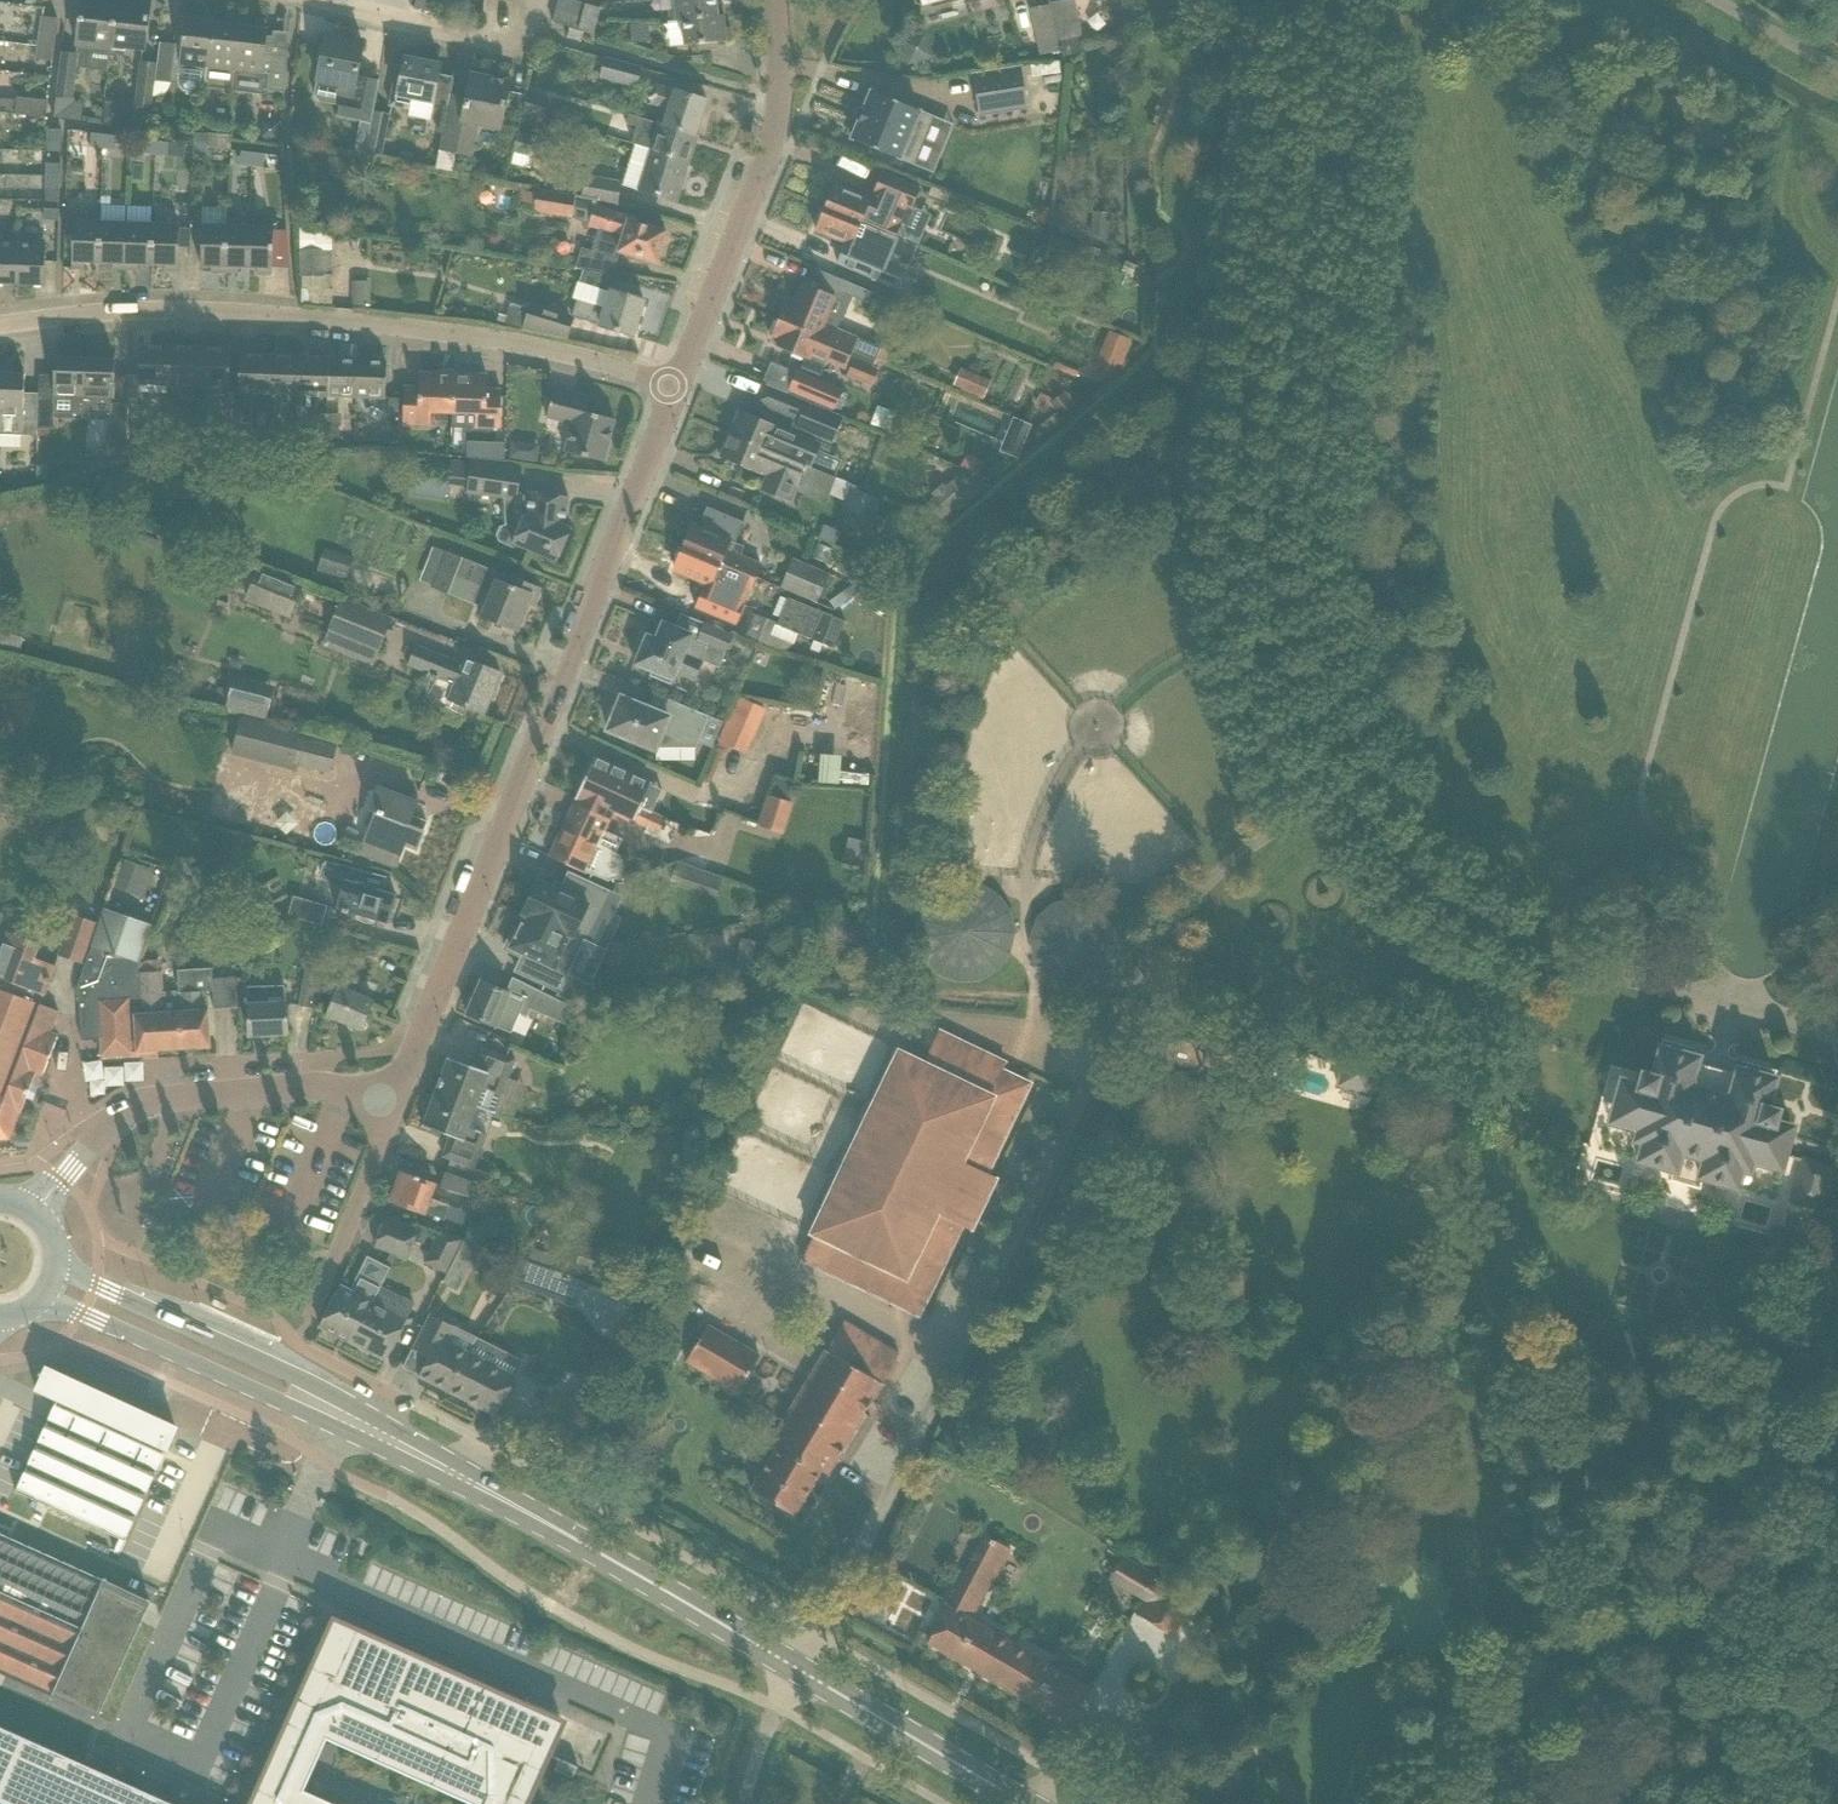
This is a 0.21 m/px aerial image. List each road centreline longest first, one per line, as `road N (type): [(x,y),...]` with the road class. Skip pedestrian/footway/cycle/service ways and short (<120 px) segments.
road 1 (unclassified): [(384,1094),(417,1048),(674,388)]
road 2 (residential): [(0,324),(103,313),(295,317),(536,348),(674,388)]
road 3 (secondary): [(559,1529),(400,1430),(53,1263)]
road 4 (secondary): [(42,1293),(559,1529)]
road 5 (unclassified): [(674,388),(780,117),(774,0)]
road 6 (unclassified): [(29,1213),(97,1137),(142,1105),(384,1094)]
road 7 (secondary): [(801,1669),(559,1529)]
road 8 (secondary): [(1023,1803),(801,1669)]
road 9 (residential): [(522,0),(510,45),(321,0)]
road 10 (residential): [(384,1094),(388,1126),(310,1319)]
road 11 (residential): [(741,1803),(766,1730),(801,1669)]

